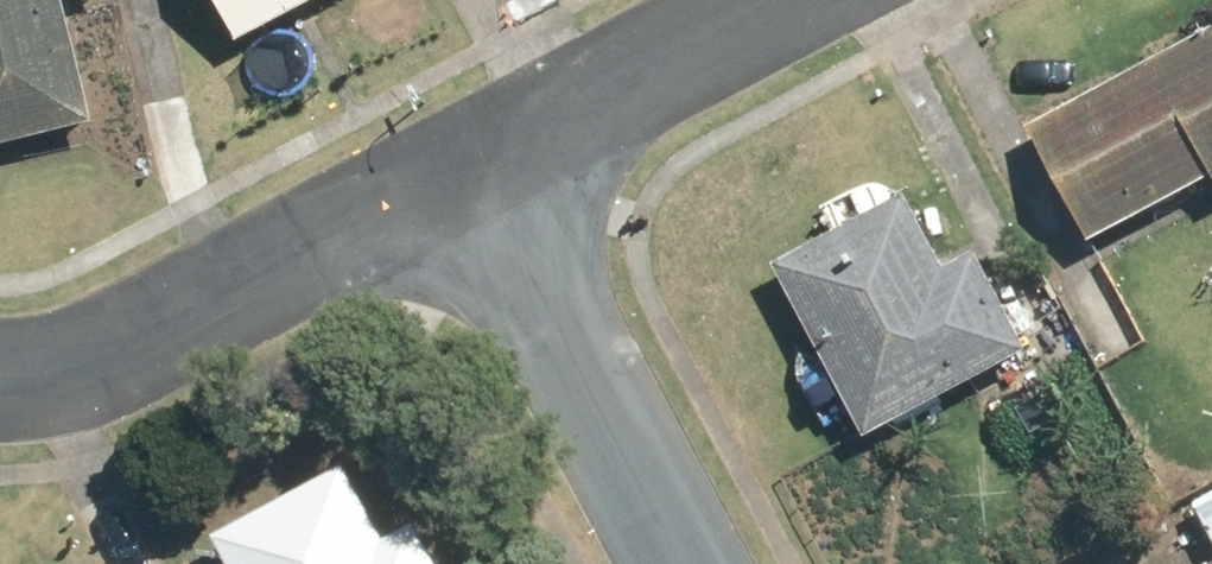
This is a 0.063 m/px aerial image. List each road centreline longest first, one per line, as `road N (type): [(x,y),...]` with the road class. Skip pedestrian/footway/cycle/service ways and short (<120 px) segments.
road 1 (residential): [(0,380),(30,381),(103,361),(485,179)]
road 2 (residential): [(690,563),(485,179)]
road 3 (residential): [(485,179),(807,0)]

